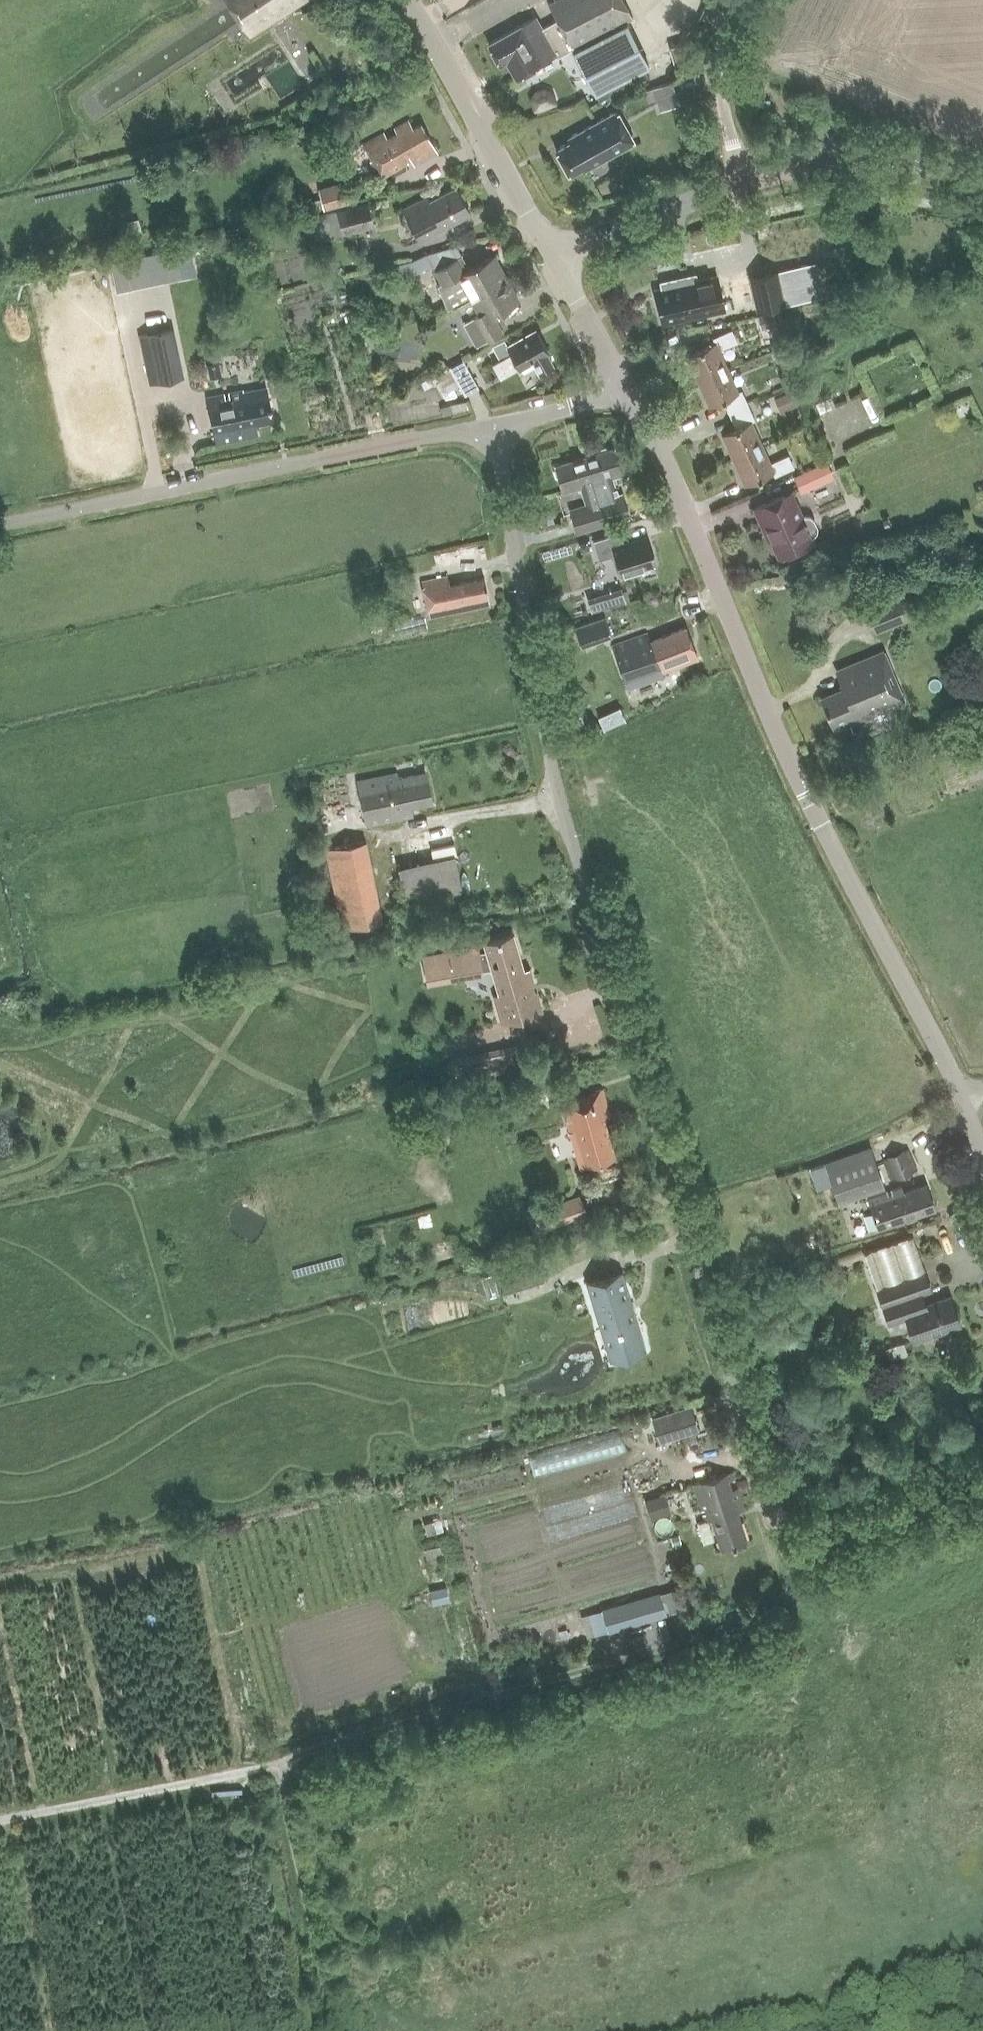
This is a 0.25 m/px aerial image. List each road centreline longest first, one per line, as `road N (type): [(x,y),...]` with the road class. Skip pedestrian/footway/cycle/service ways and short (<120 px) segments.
road 1 (unclassified): [(494,424),(556,789),(774,1508),(802,1533),(828,1532),(982,1471)]
road 2 (track): [(332,2030),(286,1803),(288,1773),(311,1751),(748,1624),(779,1609),(802,1533)]
road 3 (tertiary): [(965,1100),(804,792),(693,526),(620,384)]
road 4 (unclassified): [(0,525),(494,424)]
road 5 (tertiary): [(551,257),(405,0)]
road 6 (tertiary): [(741,180),(844,160),(924,163),(982,176)]
road 7 (tertiary): [(551,257),(741,180)]
road 8 (unclassified): [(741,180),(721,49),(740,0)]
road 9 (tertiary): [(620,384),(551,257)]
road 10 (unclassified): [(494,424),(571,406),(620,384)]

